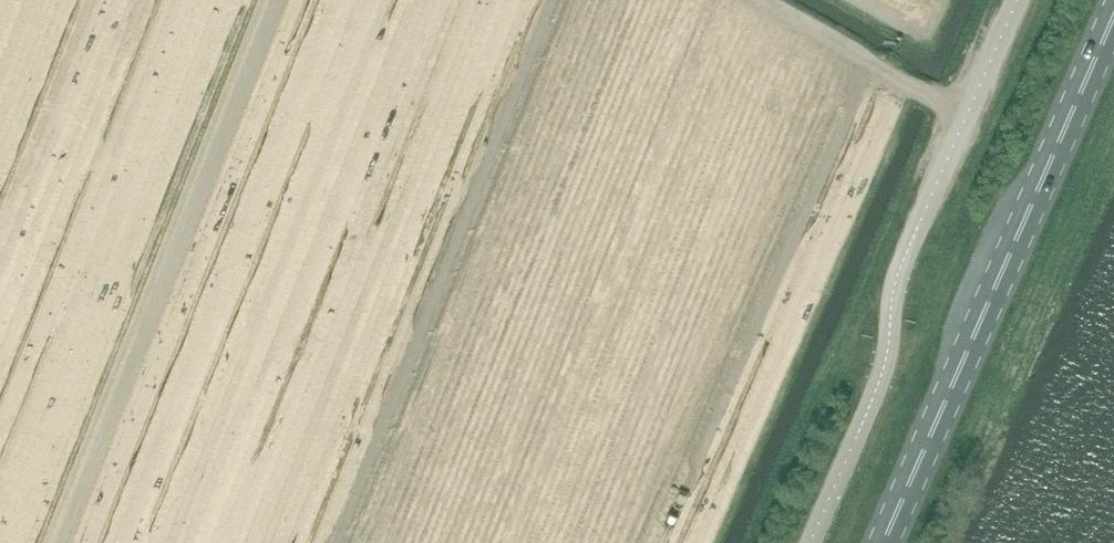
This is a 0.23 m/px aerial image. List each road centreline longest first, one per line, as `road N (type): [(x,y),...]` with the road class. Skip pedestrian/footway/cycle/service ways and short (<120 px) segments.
road 1 (unclassified): [(811,542),(884,371),(898,273),(1018,0)]
road 2 (primary): [(884,542),(1113,17)]
road 3 (track): [(968,114),(760,0)]

